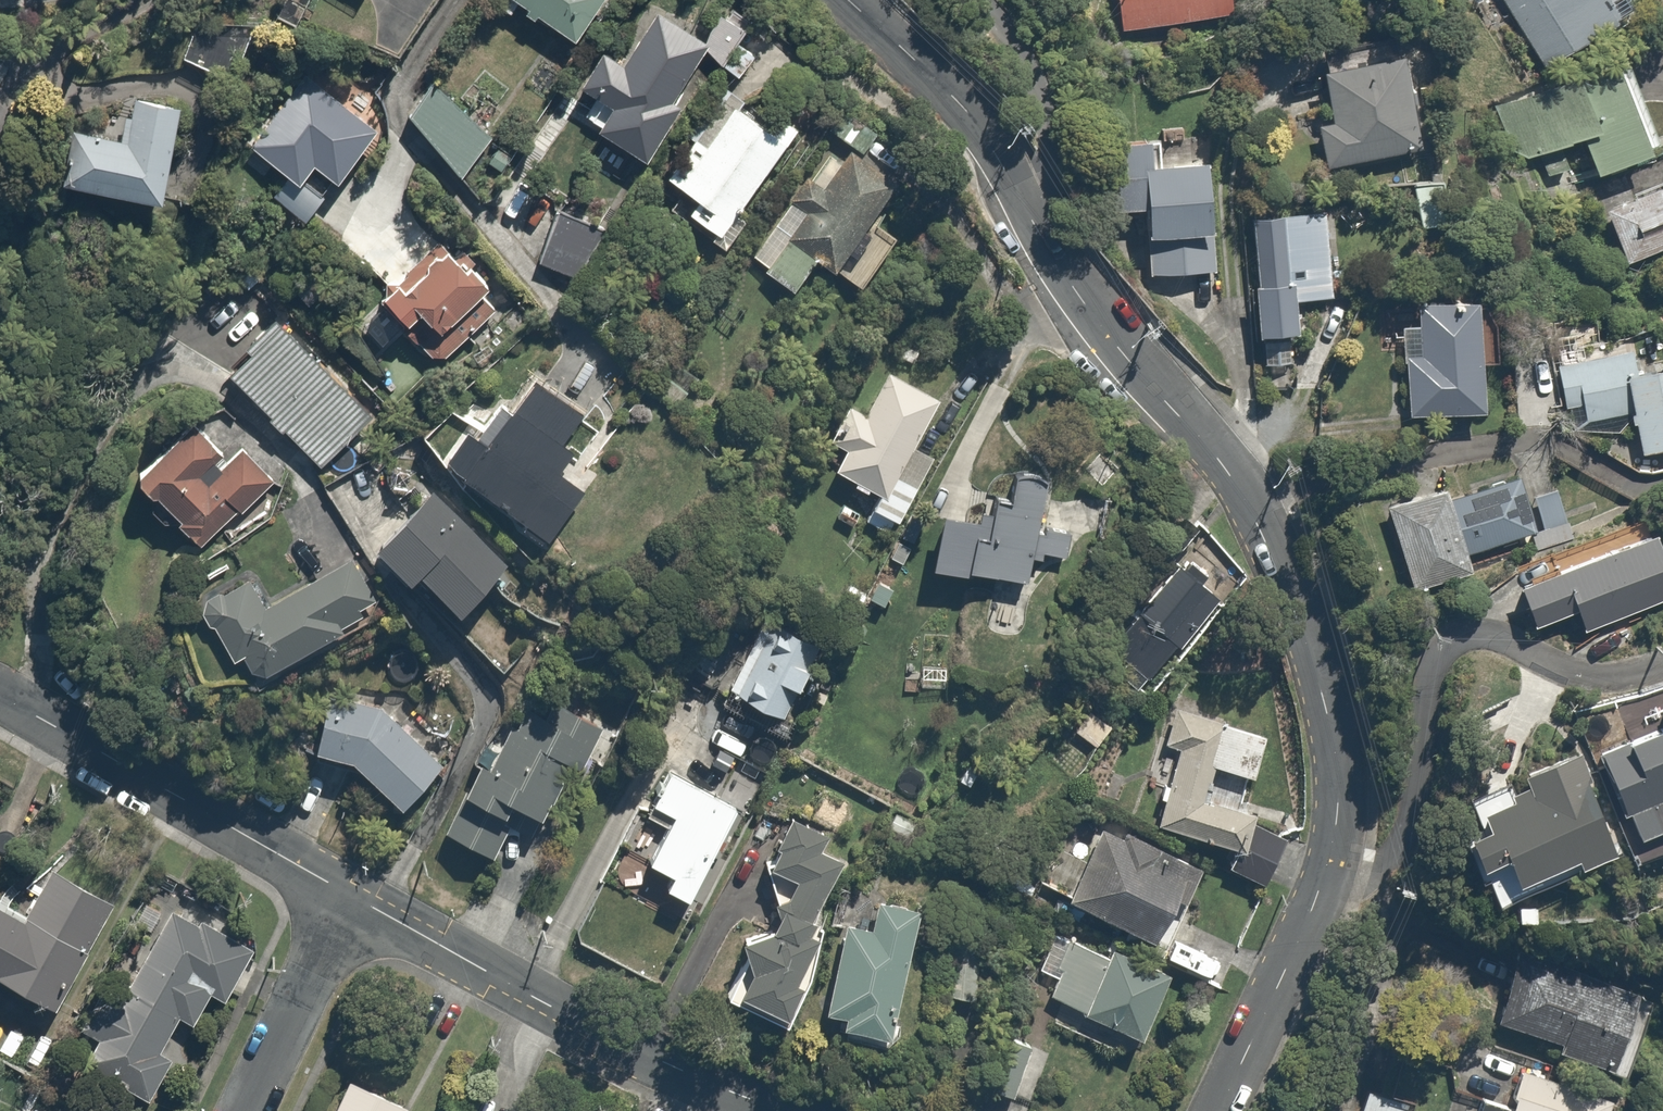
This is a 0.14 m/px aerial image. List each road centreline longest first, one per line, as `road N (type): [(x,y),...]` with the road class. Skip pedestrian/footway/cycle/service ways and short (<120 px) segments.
road 1 (tertiary): [(1219,1110),(1300,940),(1335,840),(1332,751),(1297,620),(1243,497),(1071,285),(967,111),(847,0)]
road 2 (residential): [(776,1110),(583,1026),(335,886)]
road 3 (residential): [(335,886),(0,699)]
road 4 (residential): [(335,886),(235,1110)]

